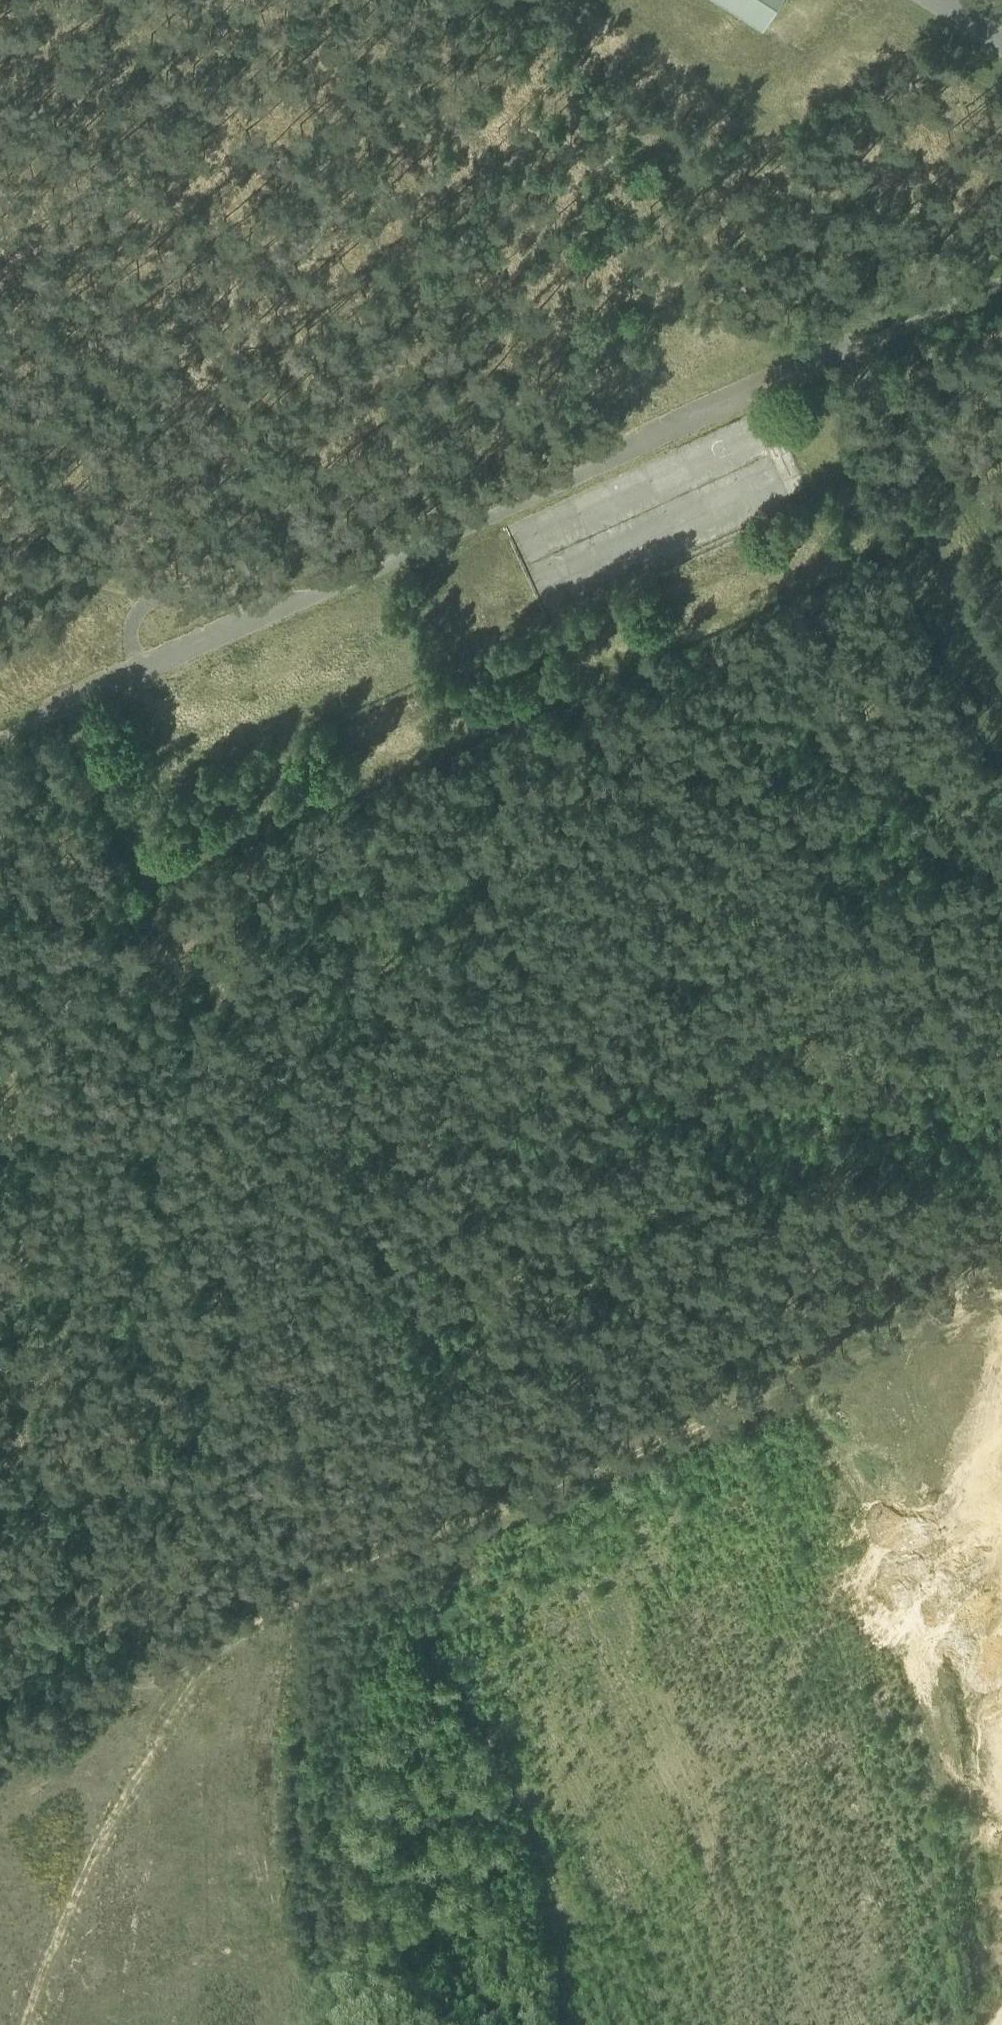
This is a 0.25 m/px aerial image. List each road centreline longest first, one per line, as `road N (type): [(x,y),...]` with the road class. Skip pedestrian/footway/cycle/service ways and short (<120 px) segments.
road 1 (track): [(1001,282),(0,739)]
road 2 (track): [(266,1617),(202,1677),(150,1753),(80,1884),(26,2024)]
road 3 (track): [(808,1380),(1001,1285)]

